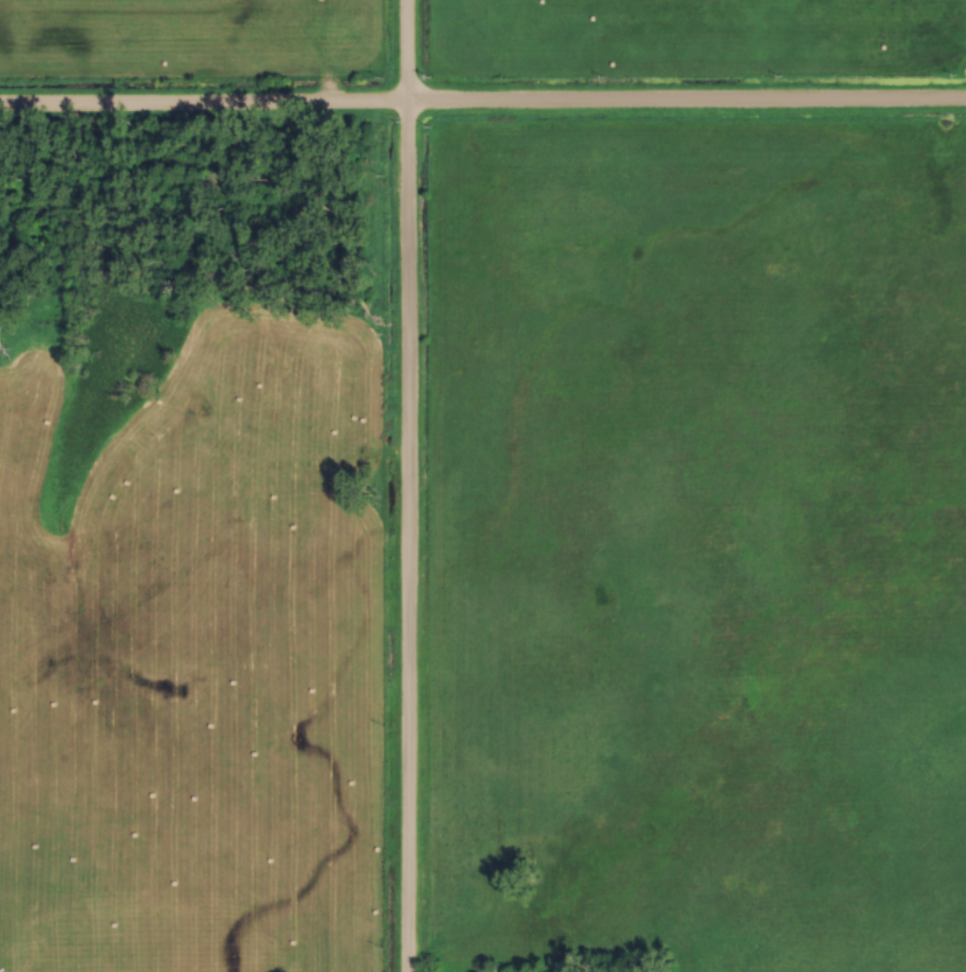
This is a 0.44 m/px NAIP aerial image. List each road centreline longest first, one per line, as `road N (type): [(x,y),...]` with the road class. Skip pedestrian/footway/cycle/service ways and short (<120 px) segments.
road 1 (residential): [(407,0),(407,971)]
road 2 (residential): [(0,101),(965,102)]

